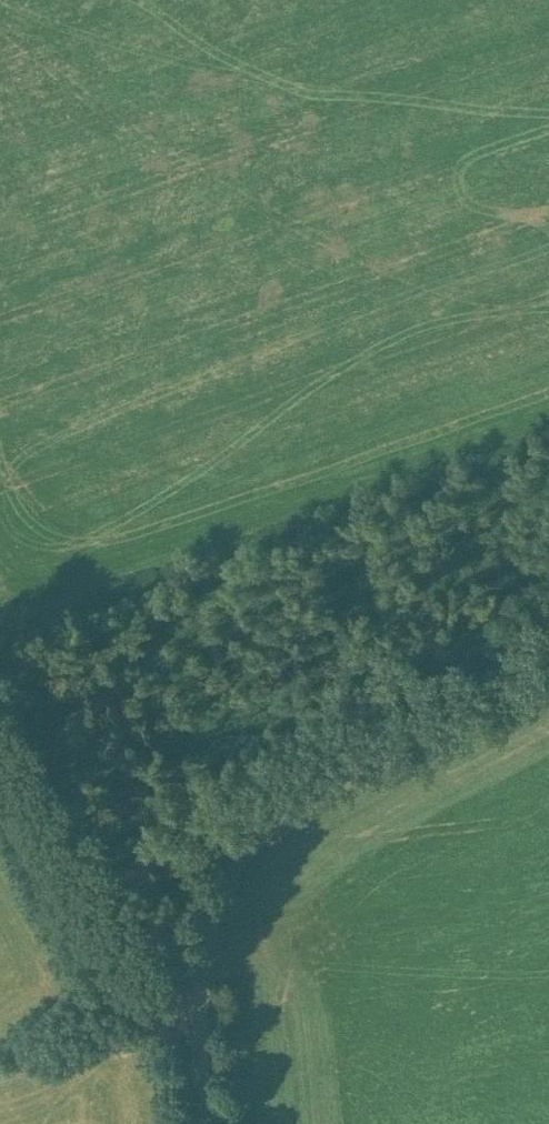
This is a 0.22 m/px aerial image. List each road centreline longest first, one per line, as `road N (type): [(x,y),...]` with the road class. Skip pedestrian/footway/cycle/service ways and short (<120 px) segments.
road 1 (track): [(548,668),(290,815),(231,874),(206,931),(194,1028),(200,1123)]
road 2 (track): [(194,1028),(137,984),(0,780)]

